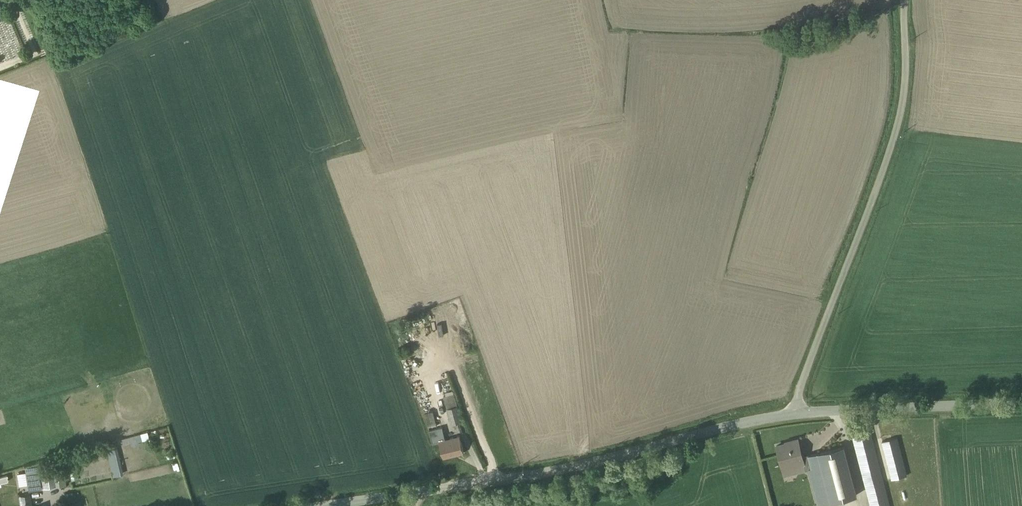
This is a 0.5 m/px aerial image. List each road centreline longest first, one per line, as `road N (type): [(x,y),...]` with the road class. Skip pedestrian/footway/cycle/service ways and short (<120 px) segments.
road 1 (unclassified): [(797,415),(545,473),(327,505)]
road 2 (unclassified): [(904,0),(902,110),(797,415)]
road 3 (unclassified): [(1021,402),(797,415)]

